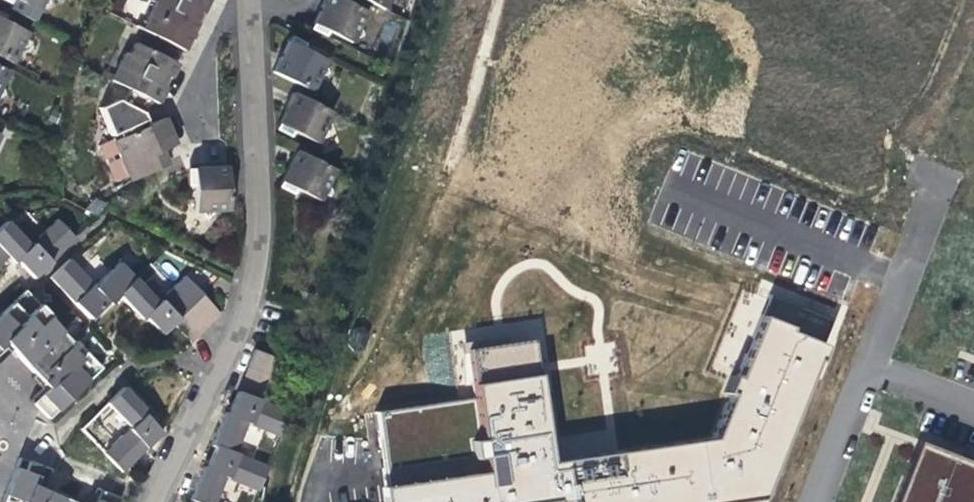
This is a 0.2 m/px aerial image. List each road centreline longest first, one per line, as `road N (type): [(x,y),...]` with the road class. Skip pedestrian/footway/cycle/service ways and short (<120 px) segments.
road 1 (residential): [(247,0),(252,282),(238,333),(154,501)]

